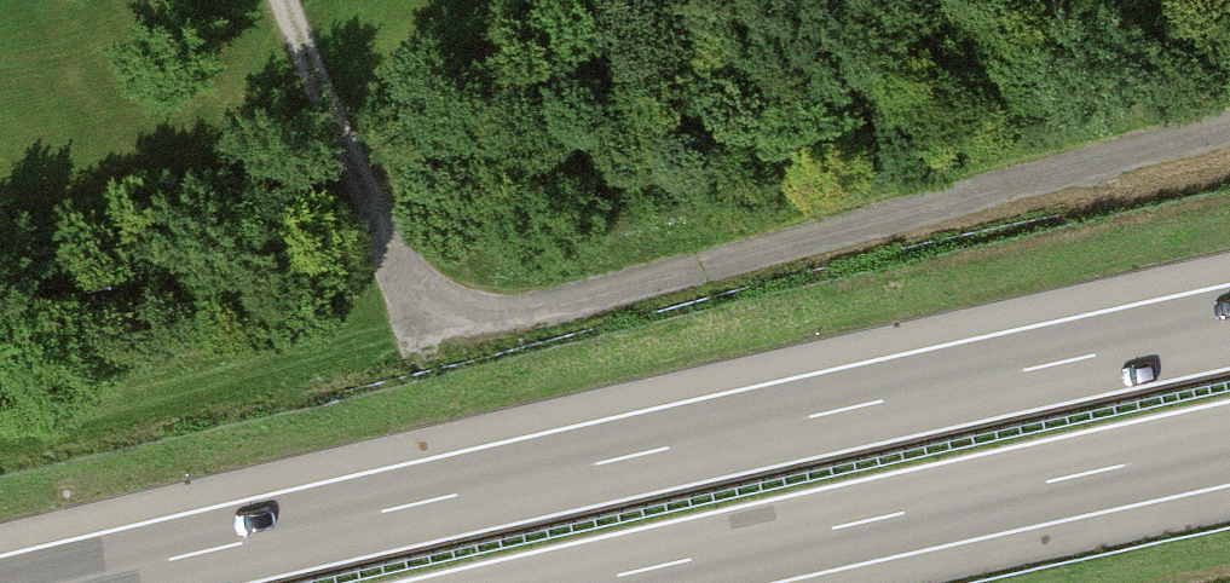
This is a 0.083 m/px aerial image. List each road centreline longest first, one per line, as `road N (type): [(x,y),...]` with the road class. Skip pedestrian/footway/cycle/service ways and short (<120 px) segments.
road 1 (motorway): [(1229,327),(70,582)]
road 2 (track): [(1229,133),(493,322),(402,290),(288,0)]
road 3 (motorway): [(585,582),(1229,444)]

